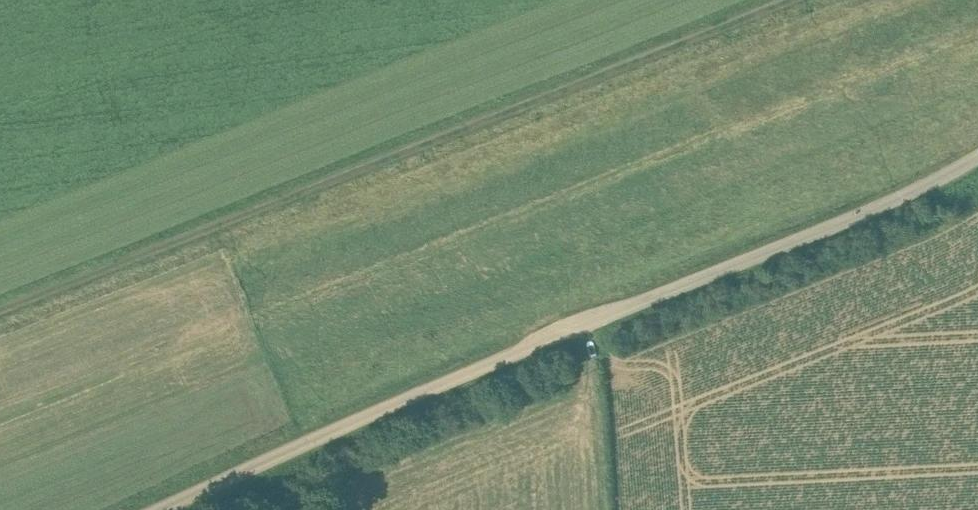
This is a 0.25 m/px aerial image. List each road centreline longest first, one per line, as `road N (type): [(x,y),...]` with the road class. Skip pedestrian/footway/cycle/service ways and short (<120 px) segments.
road 1 (unclassified): [(165,509),(866,215),(977,159)]
road 2 (track): [(786,0),(0,311)]

